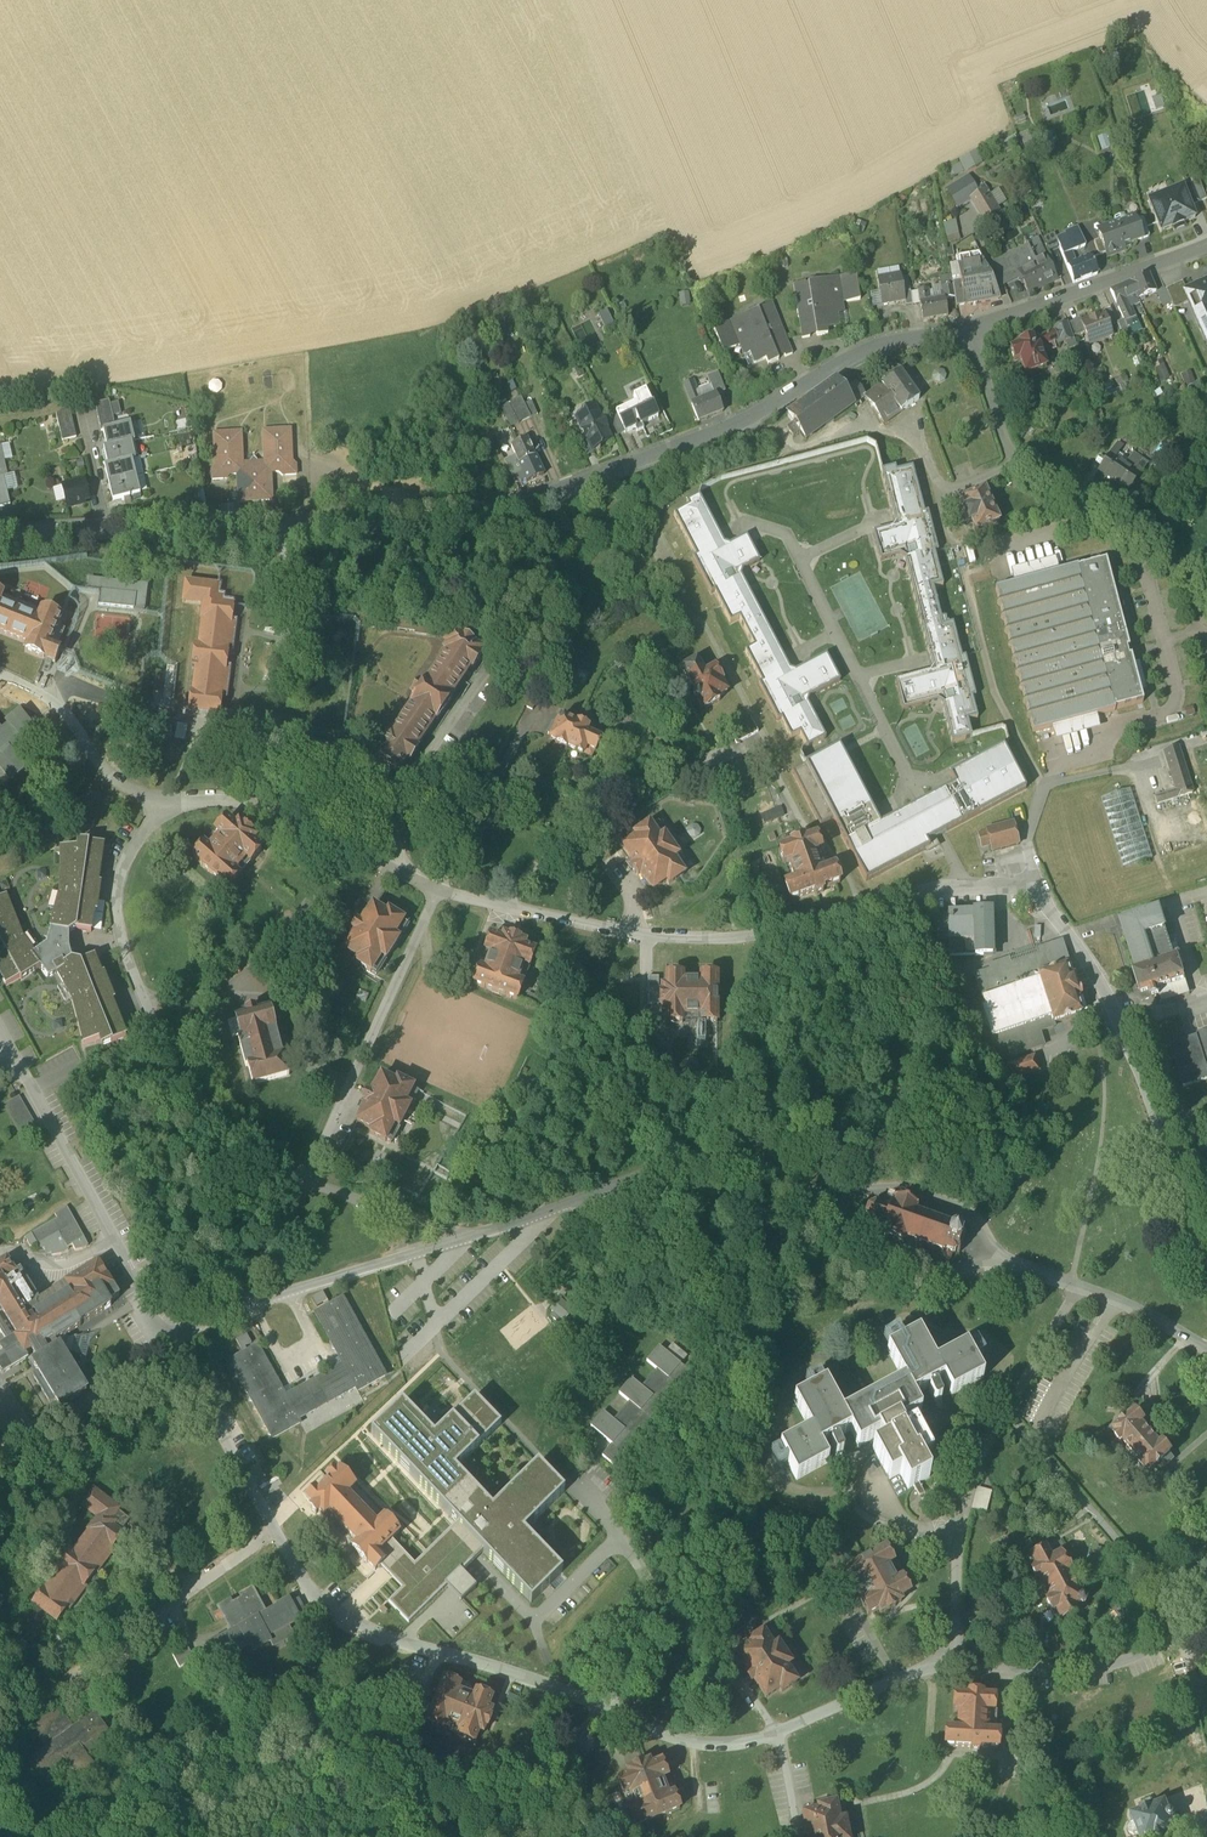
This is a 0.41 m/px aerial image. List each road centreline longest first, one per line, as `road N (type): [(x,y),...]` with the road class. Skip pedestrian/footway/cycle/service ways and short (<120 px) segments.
road 1 (unclassified): [(1125,1025),(1083,952),(1024,885),(931,888),(763,933),(710,937),(649,936),(507,906),(432,887),(243,801),(156,809),(106,768),(59,701),(0,672)]
road 2 (residential): [(110,527),(440,514),(529,498),(747,416),(878,343),(972,326)]
road 3 (unclassified): [(822,1198),(748,1173),(680,1167),(230,1312),(176,1348)]
road 4 (residential): [(972,326),(1013,459),(1206,602)]
road 5 (unclassified): [(955,1658),(742,1745),(670,1738),(604,1710)]
road 6 (unclassified): [(176,1348),(0,1027)]
road 7 (unclassified): [(554,1684),(394,1639),(338,1612),(307,1589),(273,1529)]
road 8 (unclassified): [(1188,1628),(1007,1413)]
road 9 (unclassified): [(617,1539),(464,1378),(440,1339)]
road 10 (unclassified): [(955,1658),(958,1543),(973,1478),(1007,1413)]
road 11 (residential): [(972,326),(1206,246)]
road 12 (unclassified): [(273,1529),(76,1673)]
road 13 (unclassified): [(1188,1628),(1099,1667),(1009,1669),(955,1658)]
road 14 (unclassified): [(1206,1253),(1125,1025)]
road 15 (unclassified): [(176,1348),(0,1457)]
road 16 (unclassified): [(273,1529),(176,1348)]
road 17 (unclassified): [(993,1261),(958,1211),(908,1188),(822,1198)]
road 18 (unclassified): [(822,1198),(899,1257),(948,1271),(993,1261)]
road 19 (unclassified): [(617,1539),(537,1618),(554,1684)]
road 20 (unclassified): [(478,1836),(604,1710)]
road 21 (unclassified): [(1206,1351),(1074,1289)]
road 22 (unclassified): [(1007,1413),(1074,1289)]

